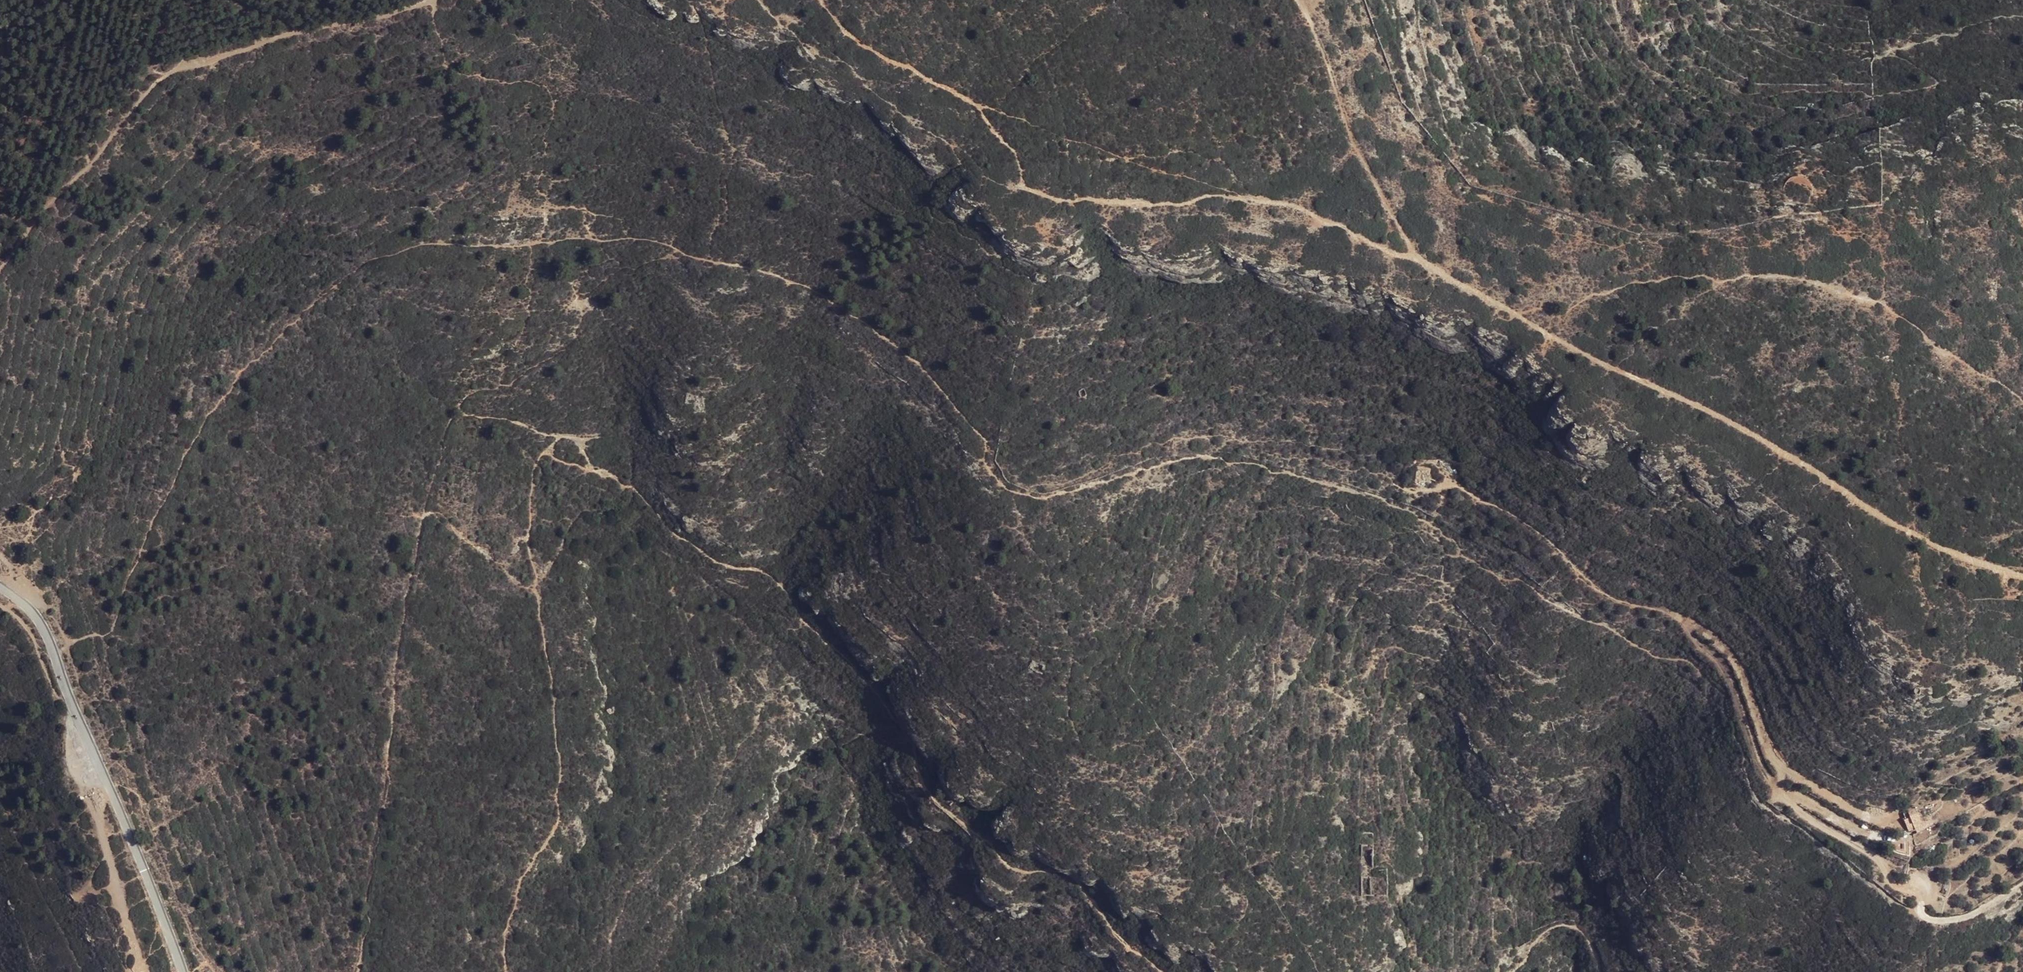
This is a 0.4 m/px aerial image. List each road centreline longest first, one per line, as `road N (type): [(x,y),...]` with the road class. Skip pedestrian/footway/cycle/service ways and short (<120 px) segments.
road 1 (track): [(1446,480),(1540,535),(1599,593),(1671,613),(1726,671),(1766,779),(1807,820),(1875,858),(1920,908)]
road 2 (unclassified): [(183,971),(47,638),(0,586)]

